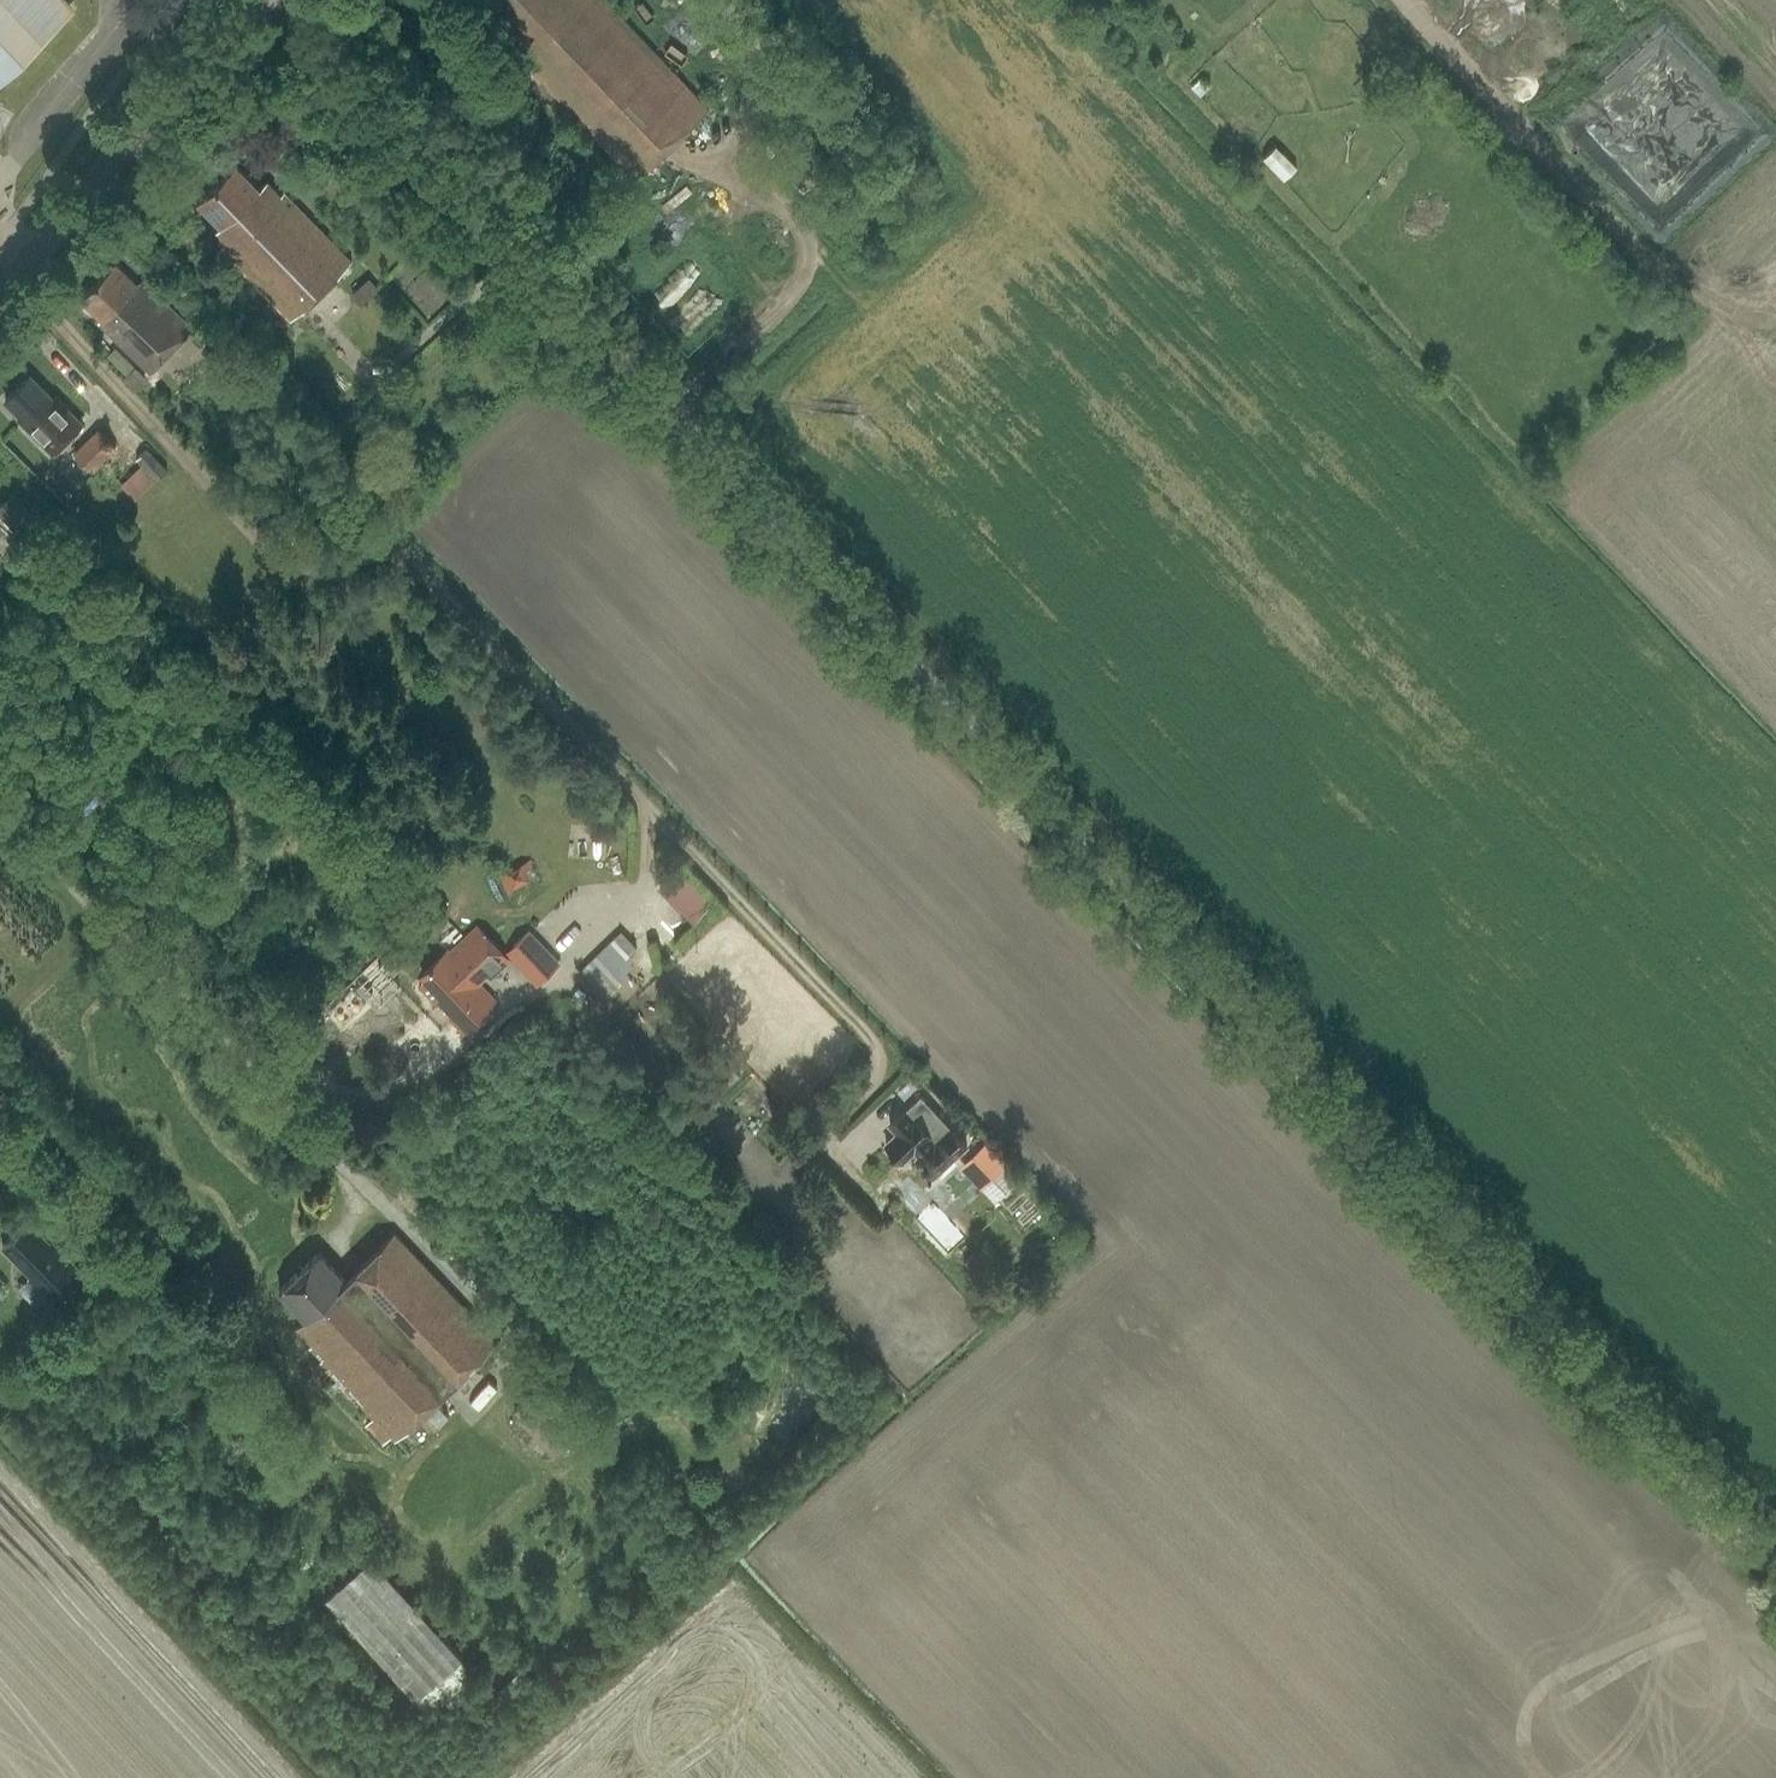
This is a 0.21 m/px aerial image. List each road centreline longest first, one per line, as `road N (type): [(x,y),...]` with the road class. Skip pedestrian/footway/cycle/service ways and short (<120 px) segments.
road 1 (unclassified): [(1775,1568),(274,0)]
road 2 (secondary): [(0,295),(252,0)]

